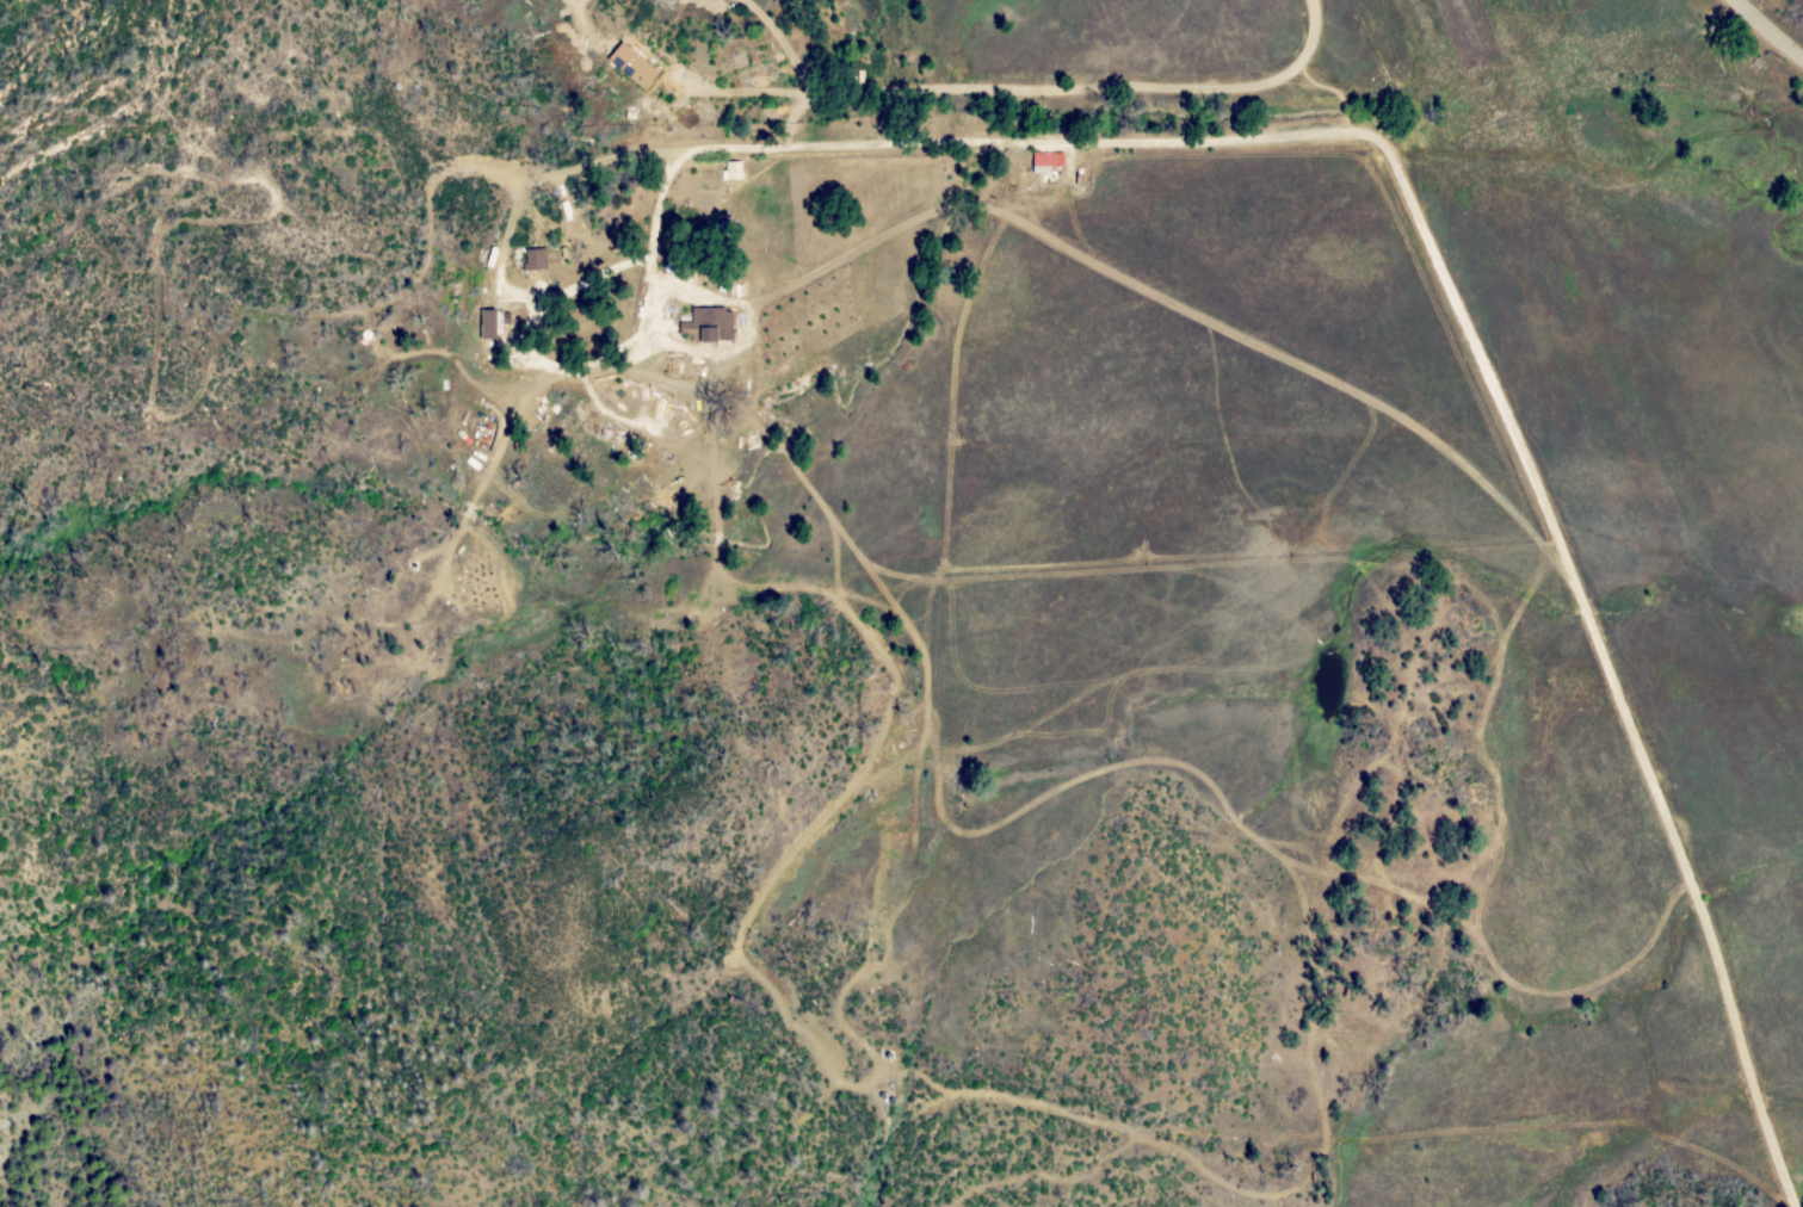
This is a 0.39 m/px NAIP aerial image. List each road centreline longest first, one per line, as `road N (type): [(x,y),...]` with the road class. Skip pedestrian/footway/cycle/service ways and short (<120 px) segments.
road 1 (residential): [(1306,0),(1313,50),(1278,82),(1208,91),(1106,83),(937,93),(823,88),(762,0)]

